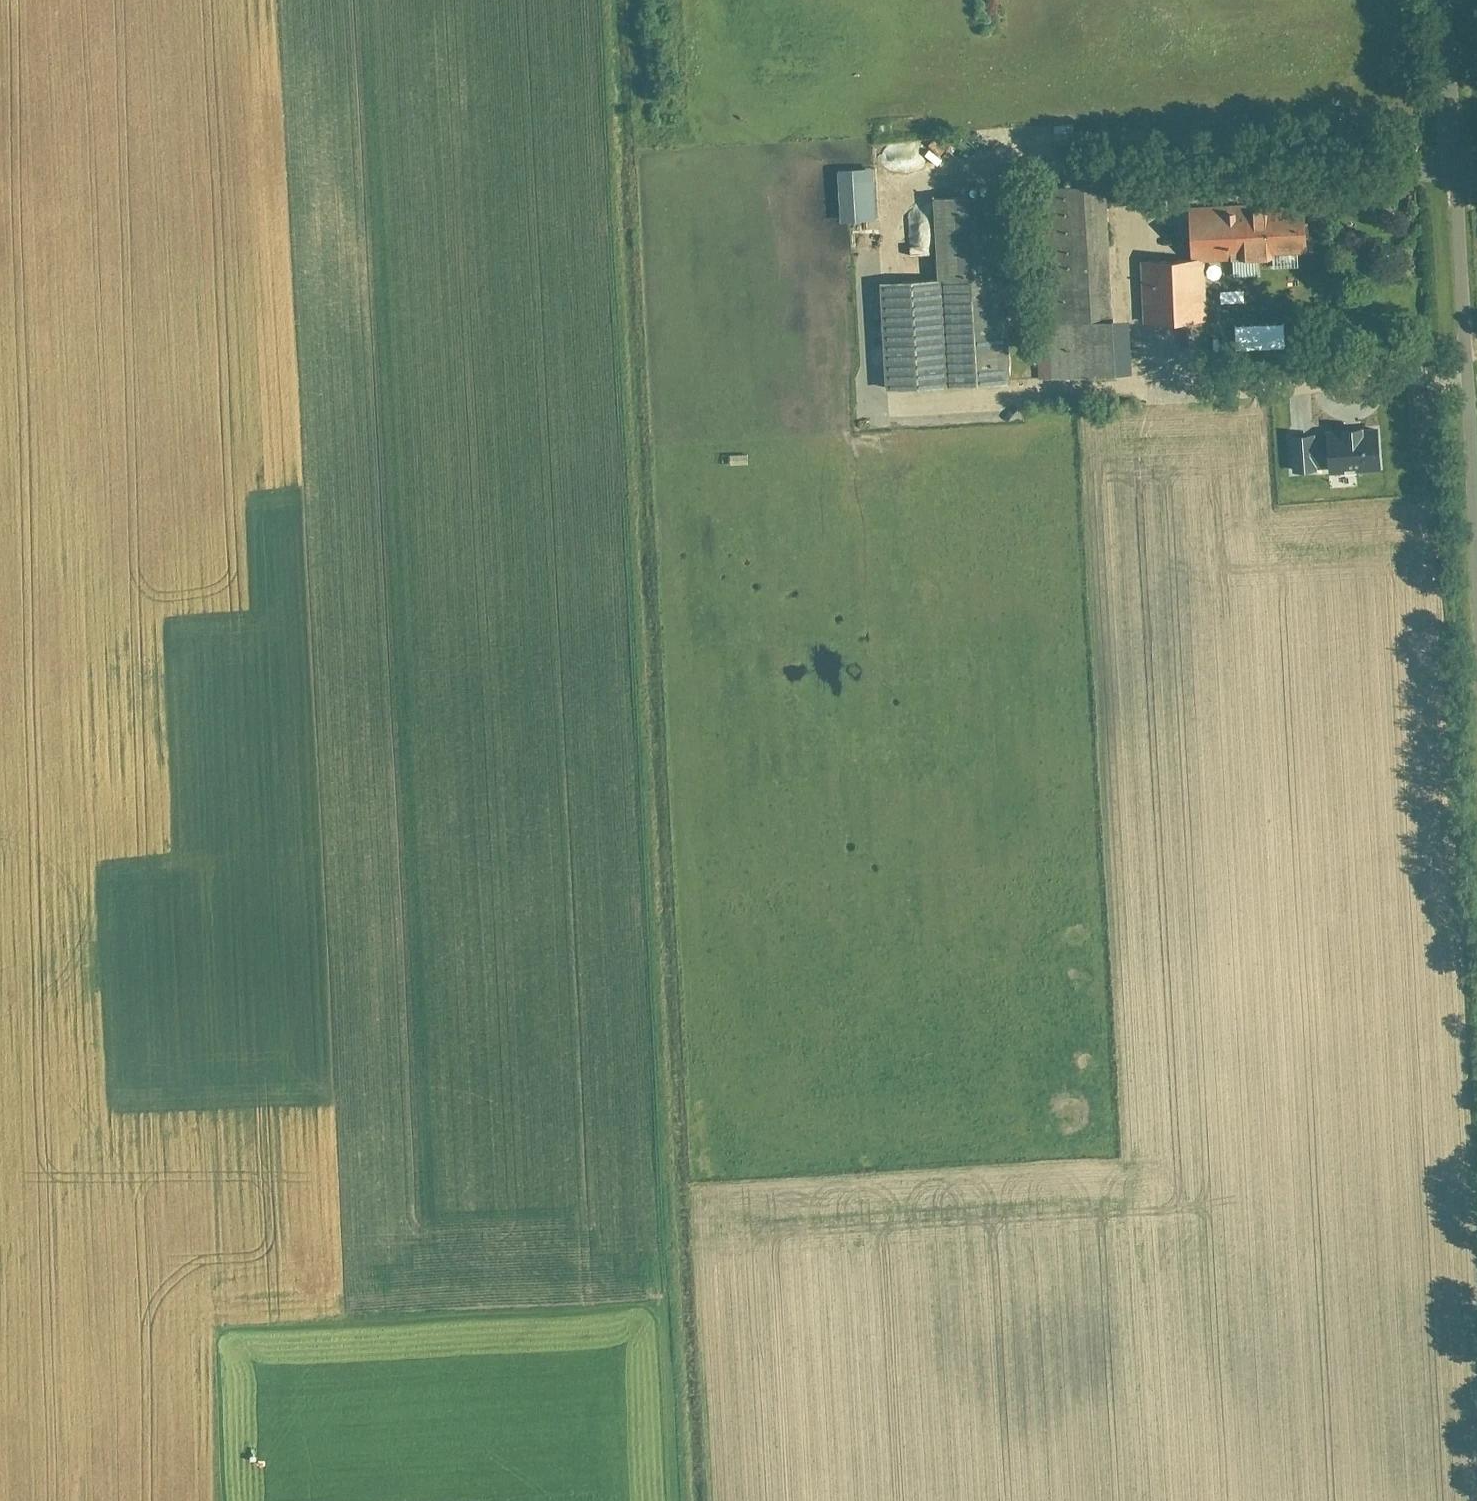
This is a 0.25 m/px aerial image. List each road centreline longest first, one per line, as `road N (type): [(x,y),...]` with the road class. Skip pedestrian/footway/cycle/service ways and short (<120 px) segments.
road 1 (unclassified): [(1446,0),(1476,589)]

